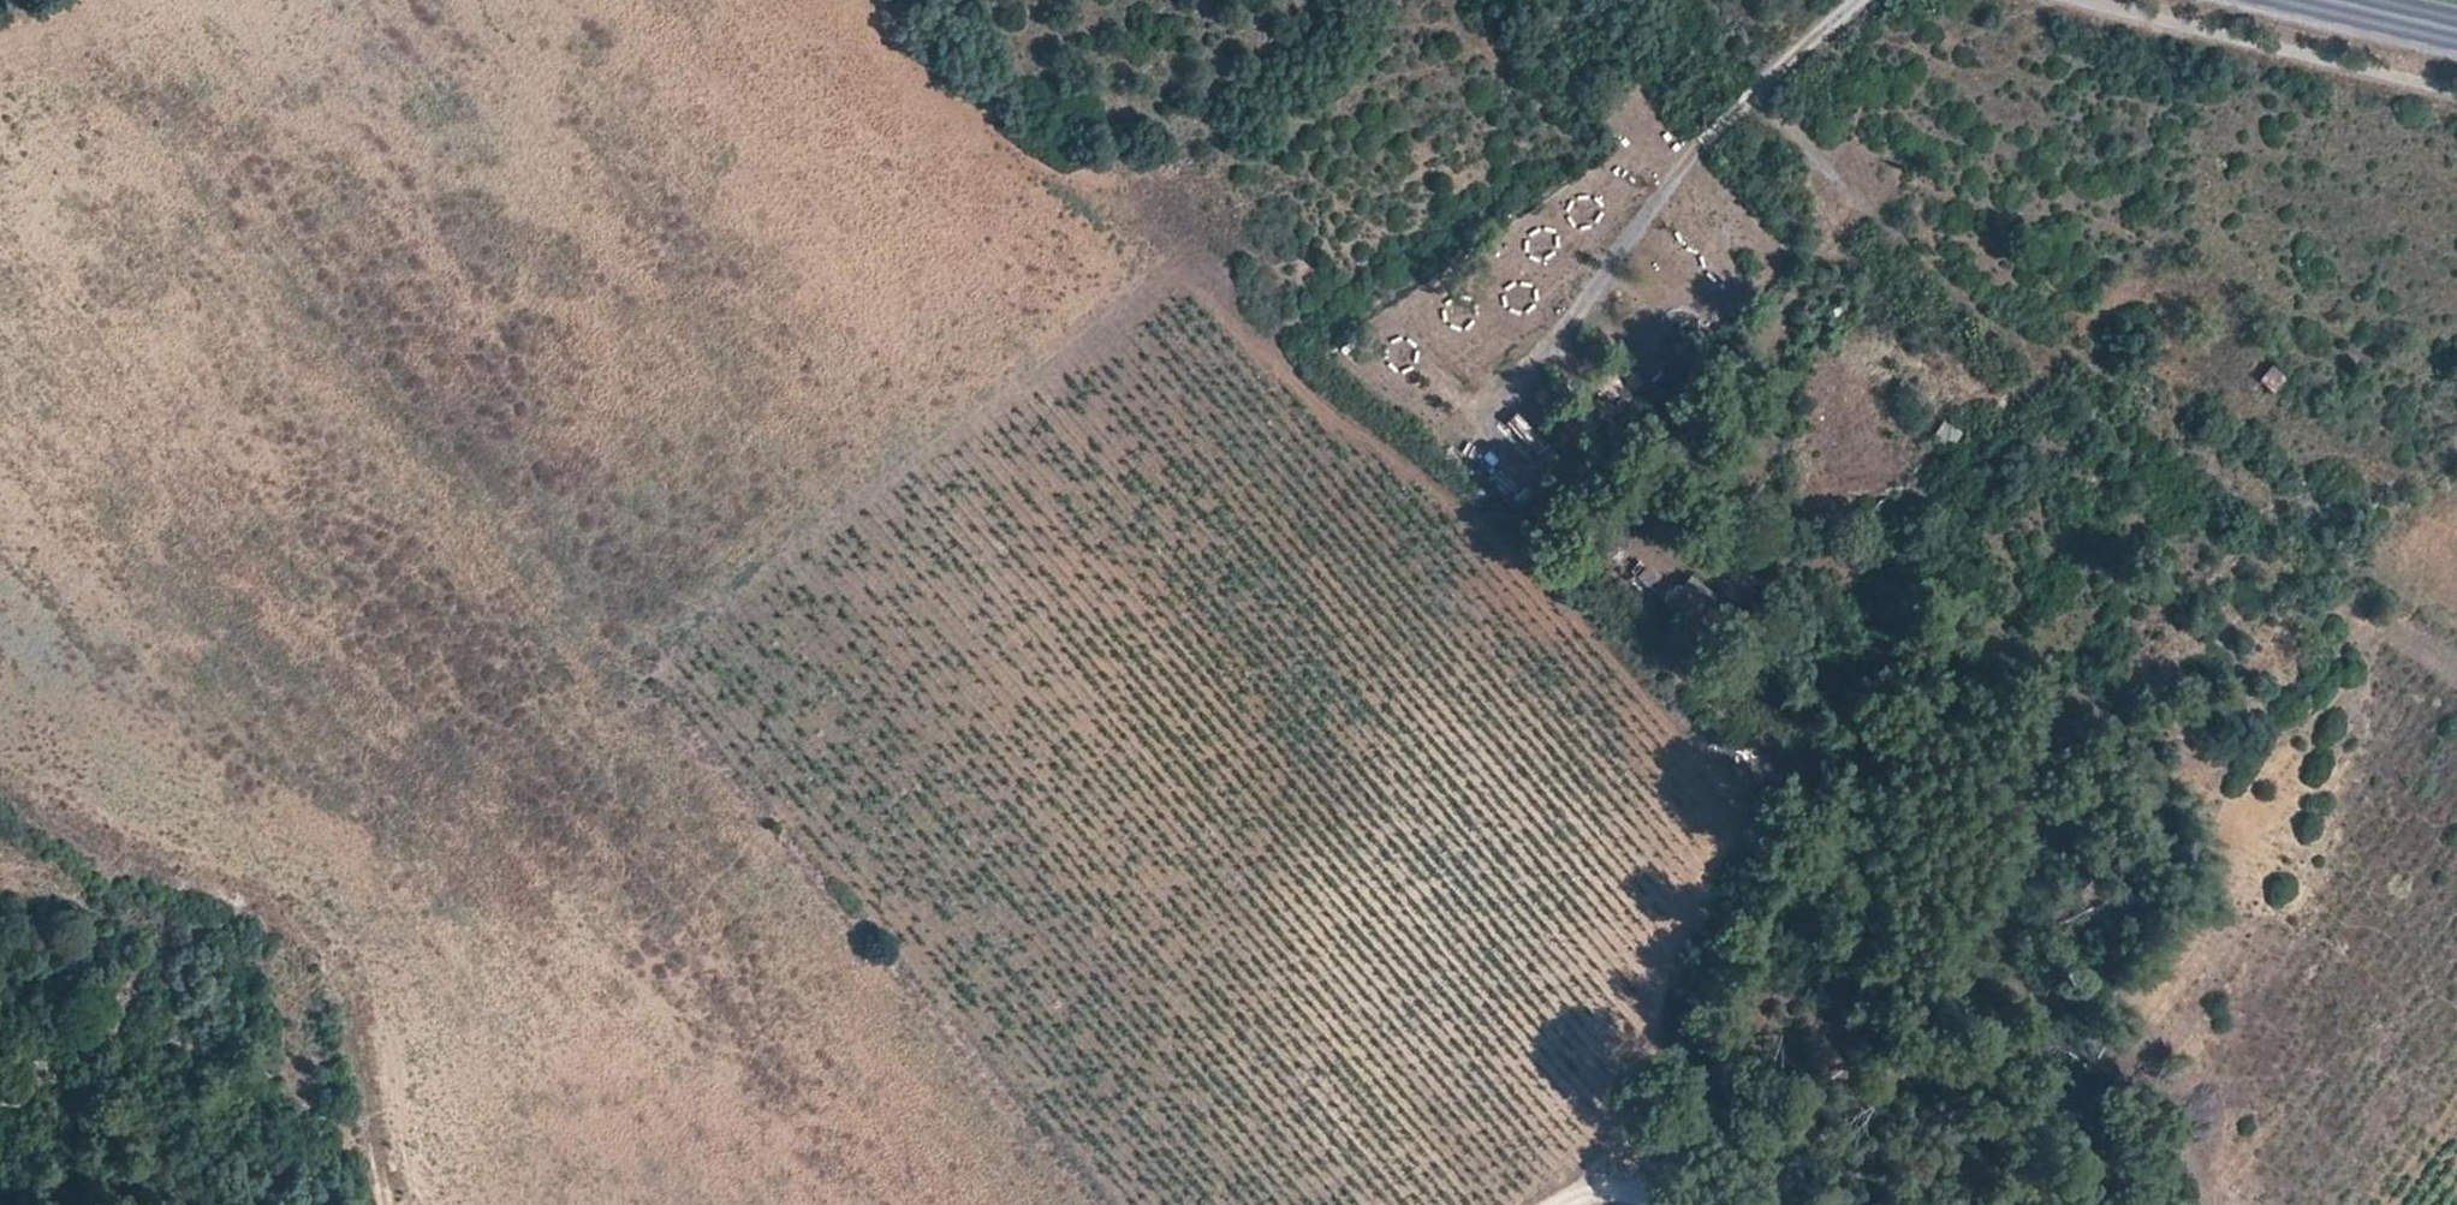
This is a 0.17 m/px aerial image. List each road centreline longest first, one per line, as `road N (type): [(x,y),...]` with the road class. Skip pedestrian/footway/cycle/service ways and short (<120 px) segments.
road 1 (track): [(1858,0),(1754,93),(1863,203)]
road 2 (track): [(348,1204),(336,1120),(291,961)]
road 3 (primary): [(2456,26),(2340,0)]

